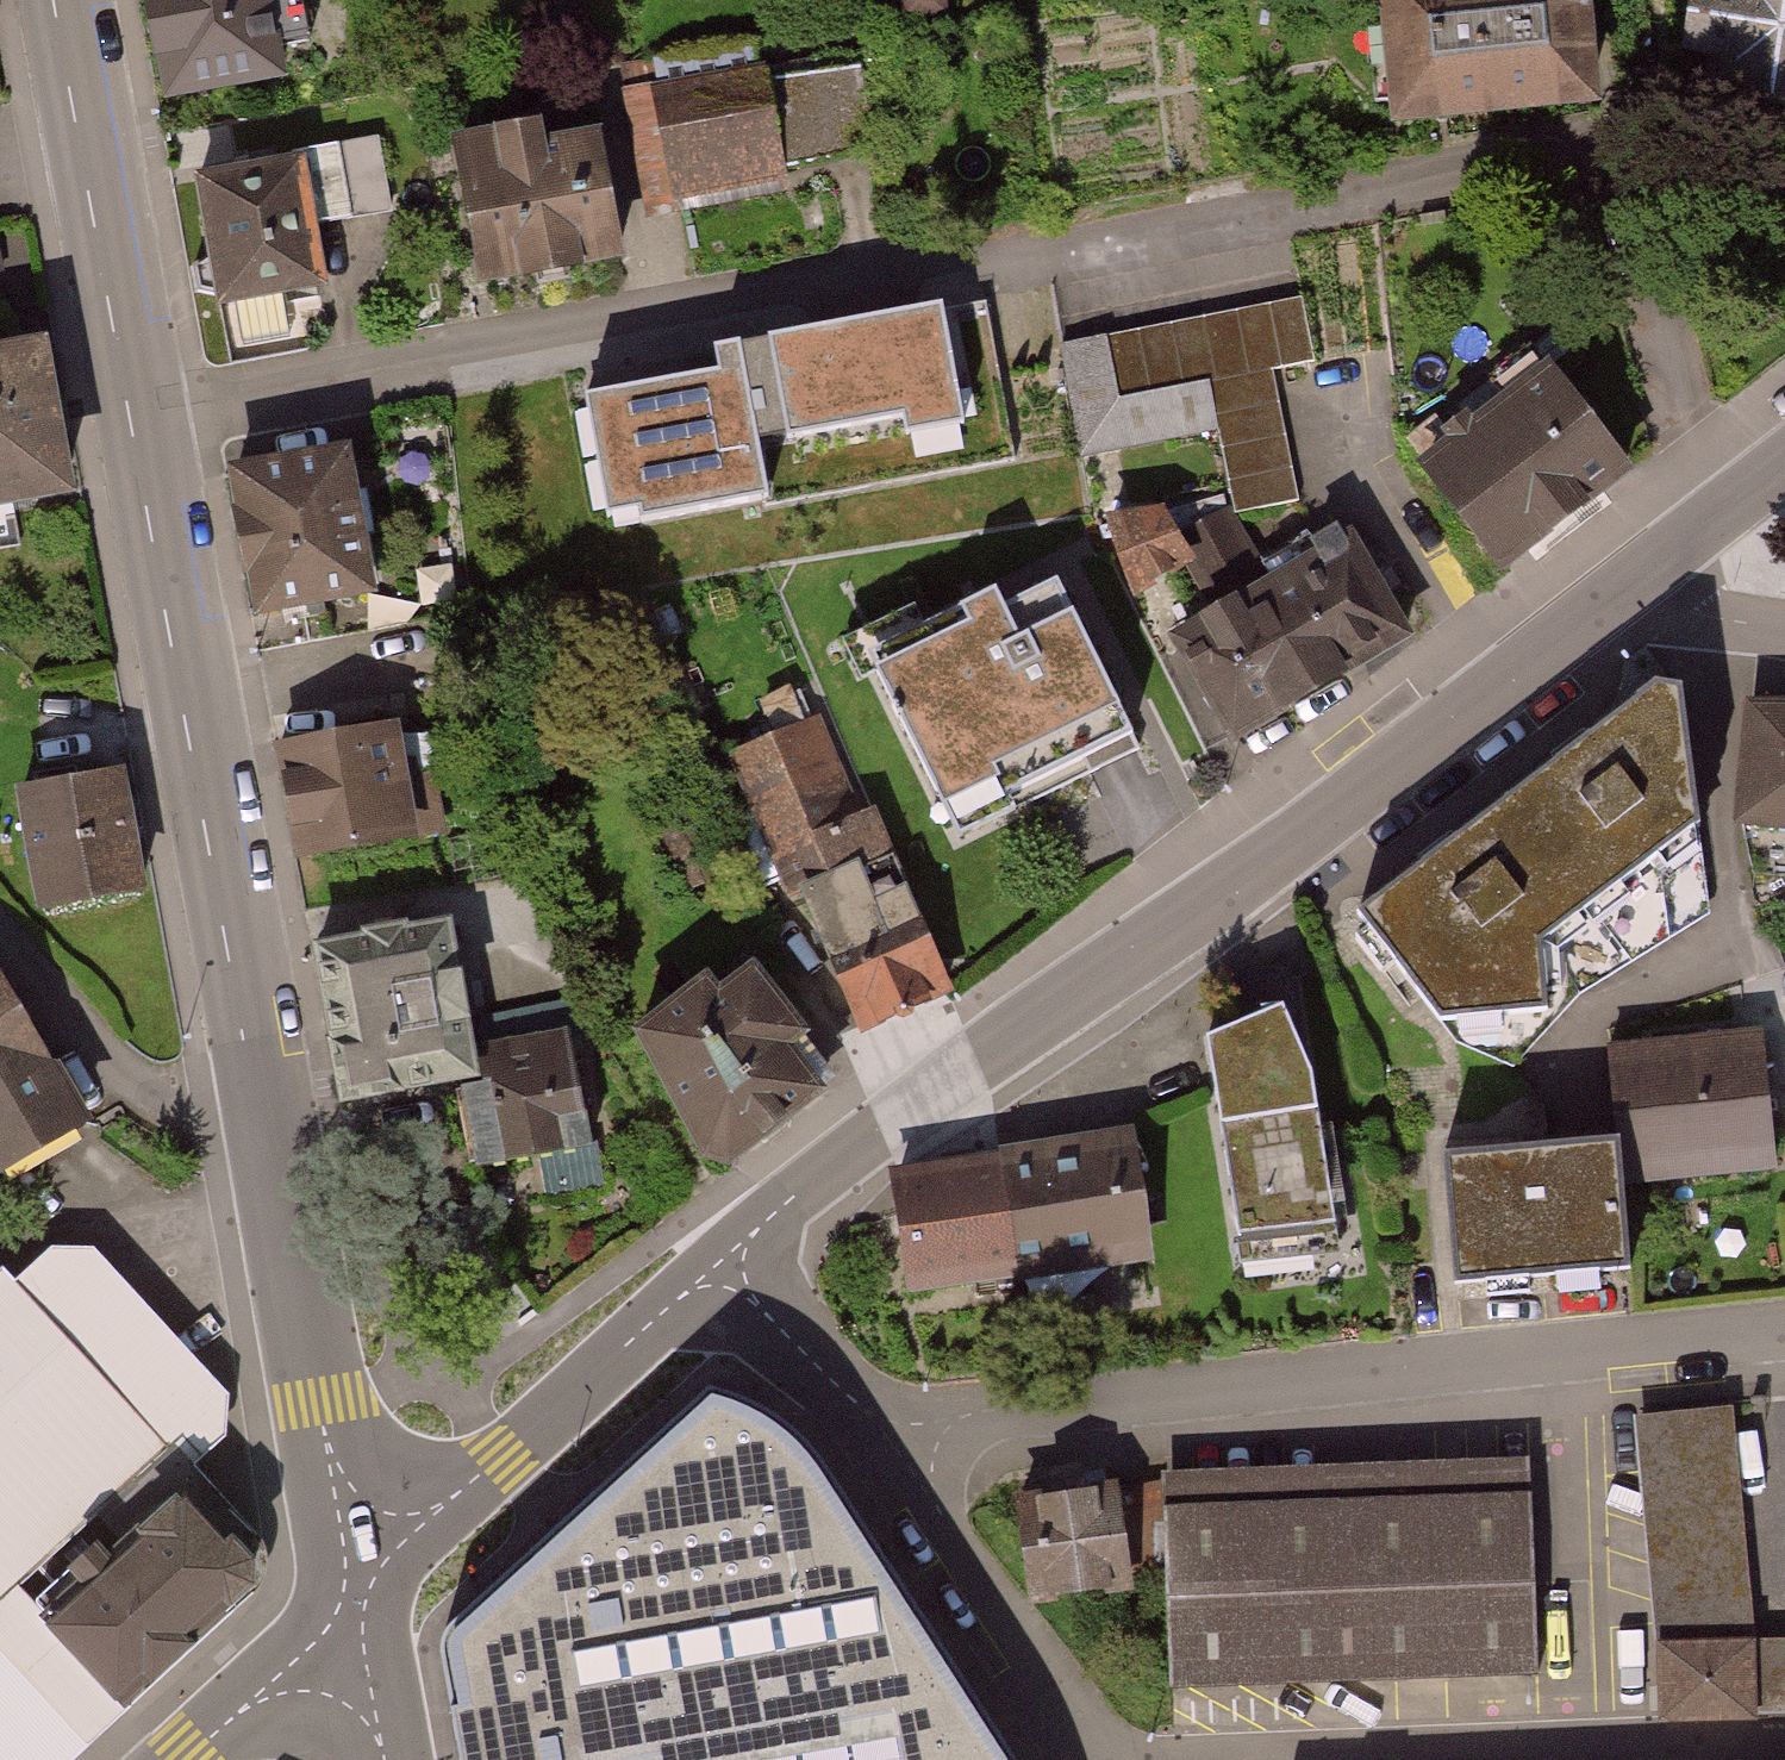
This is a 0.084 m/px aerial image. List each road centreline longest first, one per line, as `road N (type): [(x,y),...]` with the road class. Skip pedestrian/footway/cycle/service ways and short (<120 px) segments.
road 1 (residential): [(138,416),(1562,151),(1593,155),(1618,174),(1634,206),(1689,431),(1740,499)]
road 2 (residential): [(721,1262),(795,1198),(1312,827),(1645,570)]
road 3 (residential): [(1784,1329),(992,1413),(896,1450)]
road 4 (residential): [(138,416),(262,1082)]
road 5 (residential): [(262,1082),(354,1600)]
road 6 (residential): [(354,1600),(458,1494),(721,1262)]
road 7 (residential): [(62,0),(138,416)]
road 8 (residential): [(1091,1759),(1042,1670),(896,1450)]
road 9 (residential): [(262,1082),(163,1096),(137,1085),(0,929)]
road 10 (residential): [(1784,1750),(1451,1759)]
road 11 (residential): [(896,1450),(721,1262)]
road 12 (residential): [(185,1759),(354,1600)]
road 13 (residential): [(354,1600),(388,1759)]
road 14 (residential): [(1645,570),(1690,610),(1784,631)]

